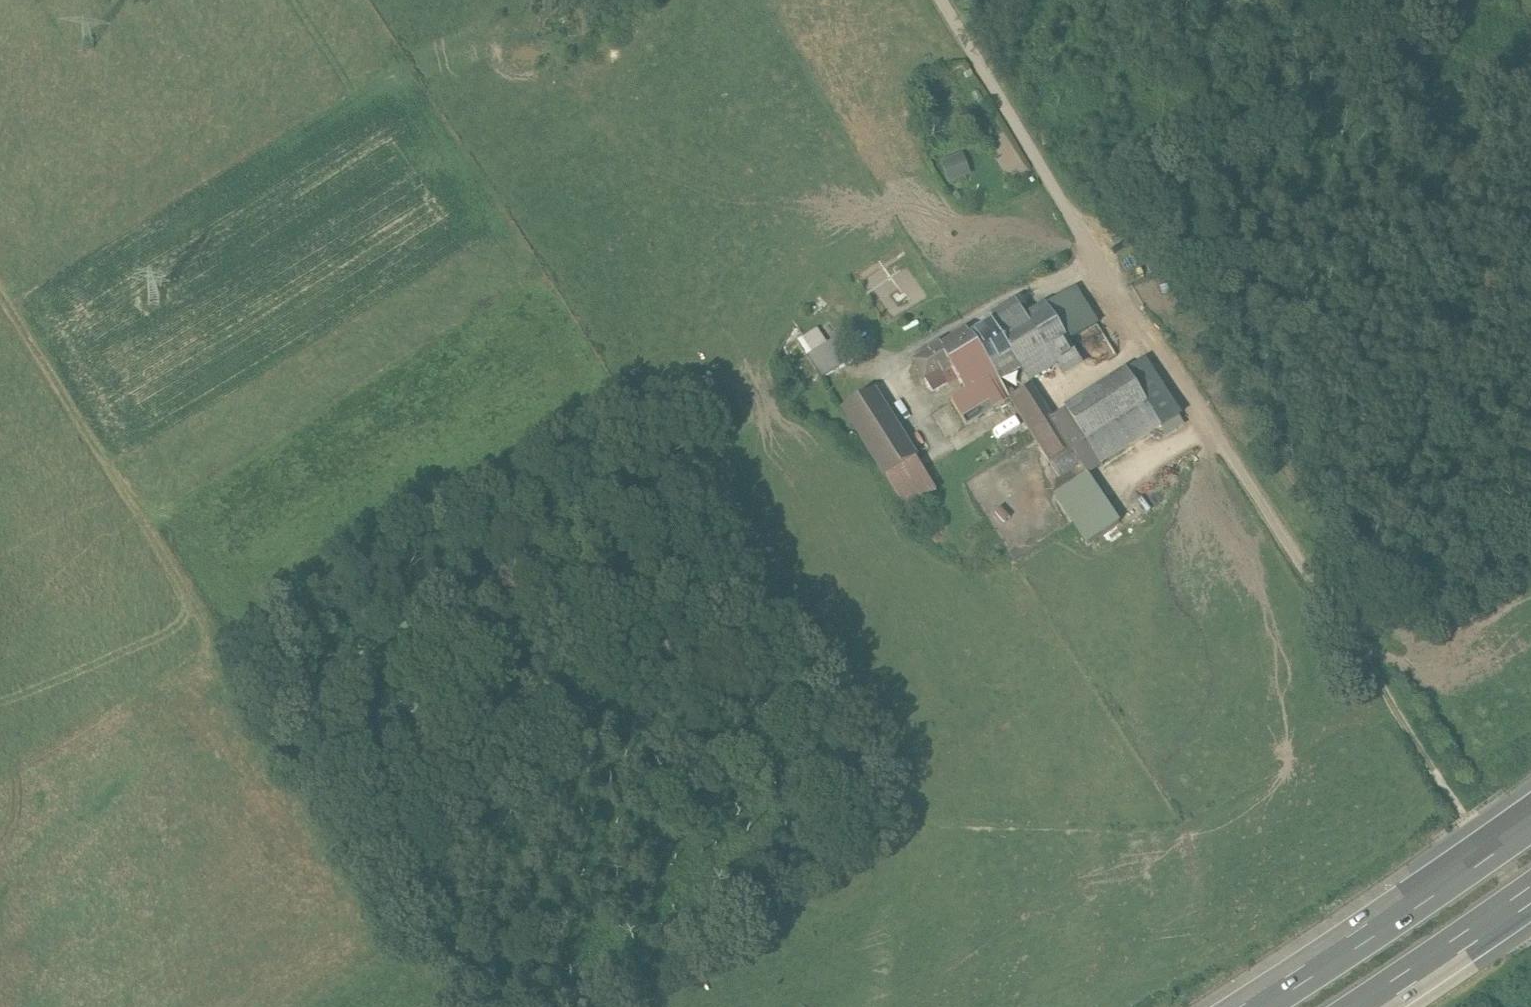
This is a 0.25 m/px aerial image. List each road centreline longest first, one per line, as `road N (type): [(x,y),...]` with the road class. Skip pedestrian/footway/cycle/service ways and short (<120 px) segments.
road 1 (track): [(1530,914),(1149,357)]
road 2 (unclassified): [(1149,357),(947,0)]
road 3 (motorway): [(1530,810),(1236,1006)]
road 4 (track): [(0,300),(189,594)]
road 5 (motorway): [(1378,1006),(1530,904)]

